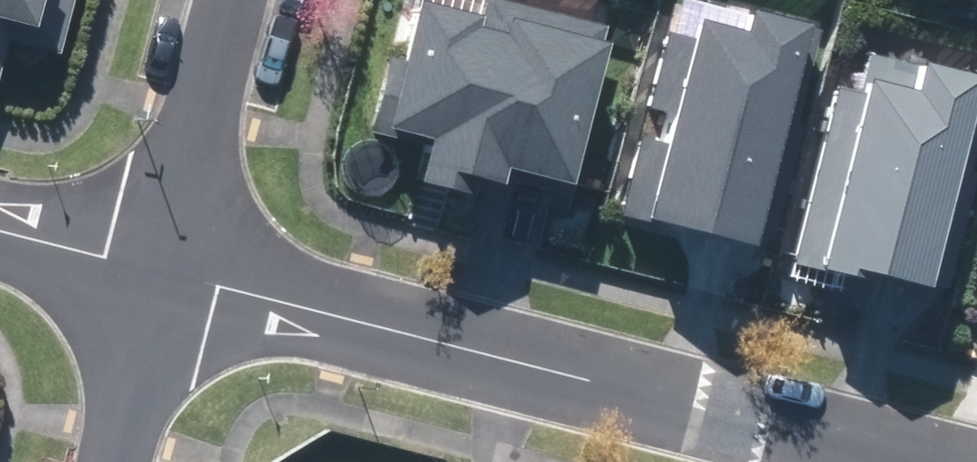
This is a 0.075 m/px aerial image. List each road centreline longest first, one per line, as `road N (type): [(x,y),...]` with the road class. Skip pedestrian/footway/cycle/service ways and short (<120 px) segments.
road 1 (residential): [(920,461),(348,320),(166,265)]
road 2 (residential): [(235,0),(166,265)]
road 3 (residential): [(166,265),(116,461)]
road 4 (residential): [(166,265),(0,219)]

